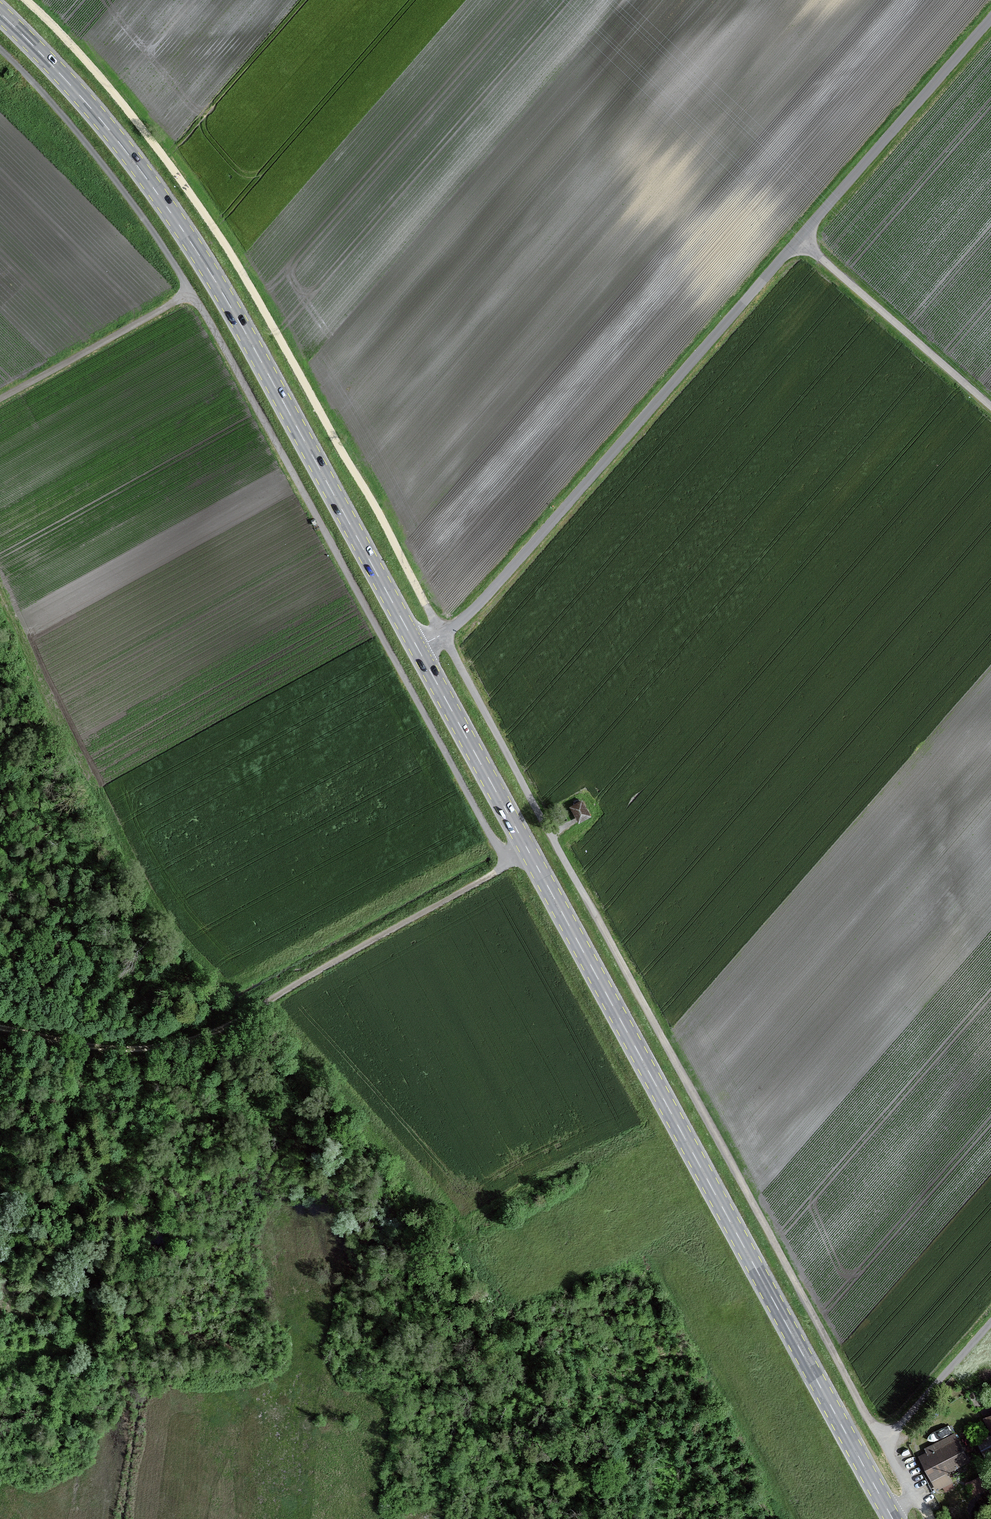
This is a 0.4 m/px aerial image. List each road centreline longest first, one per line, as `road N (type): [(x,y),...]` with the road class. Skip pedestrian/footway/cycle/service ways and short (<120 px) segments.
road 1 (primary): [(893,1518),(219,287),(115,138),(0,13)]
road 2 (track): [(510,864),(172,261),(86,143),(0,49)]
road 3 (track): [(882,1441),(442,634)]
road 4 (track): [(990,19),(479,604),(417,648)]
road 5 (track): [(26,0),(121,101),(218,233),(442,634)]
road 6 (track): [(0,1028),(122,1049),(213,1032),(529,853)]
road 7 (track): [(85,1045),(86,1111),(108,1218),(91,1272),(94,1342)]
road 8 (track): [(990,406),(799,239)]
road 9 (track): [(191,291),(0,399)]
road 10 (track): [(882,1441),(990,1323)]

